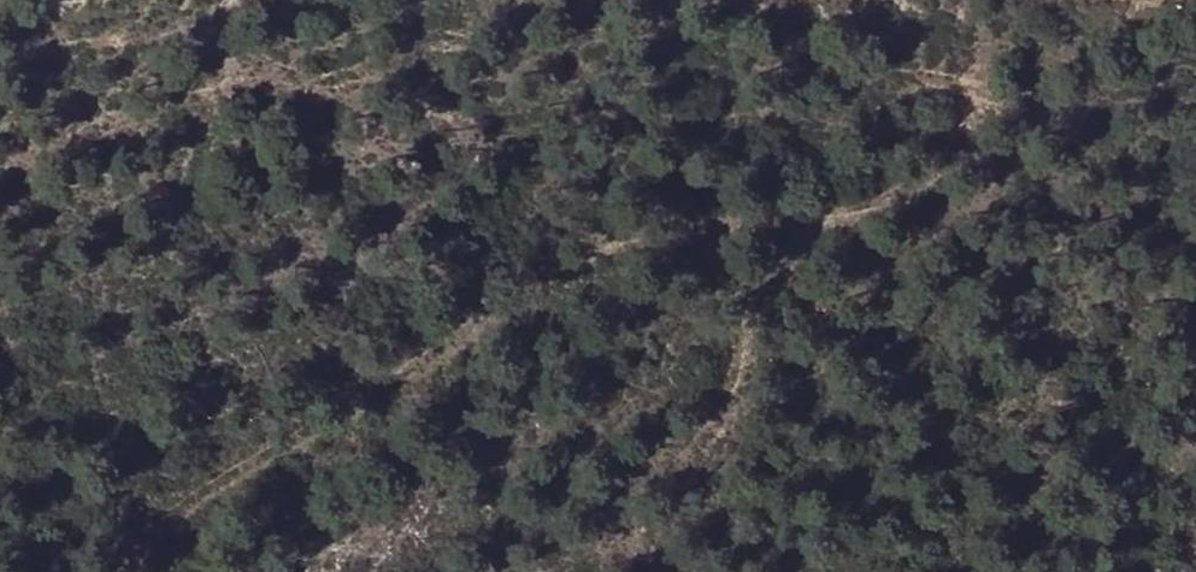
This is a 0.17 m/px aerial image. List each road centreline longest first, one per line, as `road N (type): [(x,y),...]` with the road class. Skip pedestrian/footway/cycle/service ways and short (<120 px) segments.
road 1 (track): [(140,571),(158,530),(218,480),(636,248),(850,200),(657,486),(641,571)]

